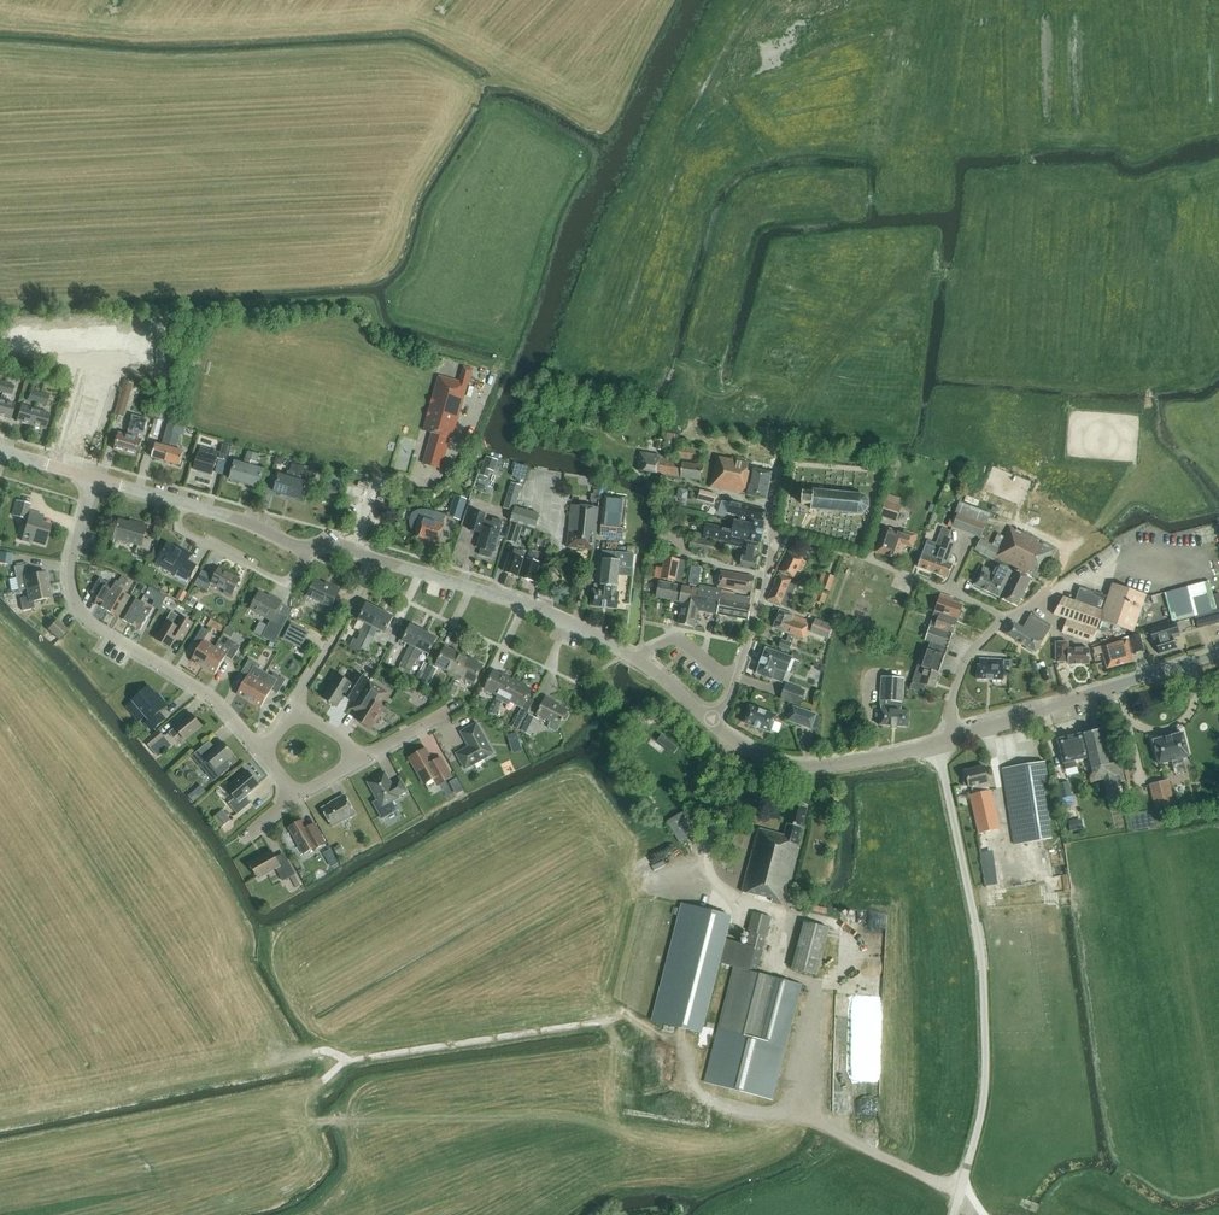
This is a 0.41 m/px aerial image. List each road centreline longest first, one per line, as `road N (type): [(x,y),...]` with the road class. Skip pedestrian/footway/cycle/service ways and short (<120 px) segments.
road 1 (track): [(302,1056),(326,1051),(346,1060),(622,1019),(689,1054)]
road 2 (tertiary): [(710,721),(653,670),(583,632),(374,558)]
road 3 (residential): [(259,749),(220,702),(79,607),(71,564),(95,478)]
road 4 (tertiary): [(374,558),(336,545),(299,547),(245,522),(95,478)]
road 5 (tertiary): [(1218,653),(956,737)]
road 6 (tertiary): [(956,737),(805,768),(753,752),(710,721)]
road 7 (residential): [(710,721),(730,697),(764,597),(778,535),(771,513),(777,477)]
road 8 (residential): [(956,737),(954,694),(970,656),(1007,617),(1050,594)]
road 9 (residential): [(293,709),(374,558)]

